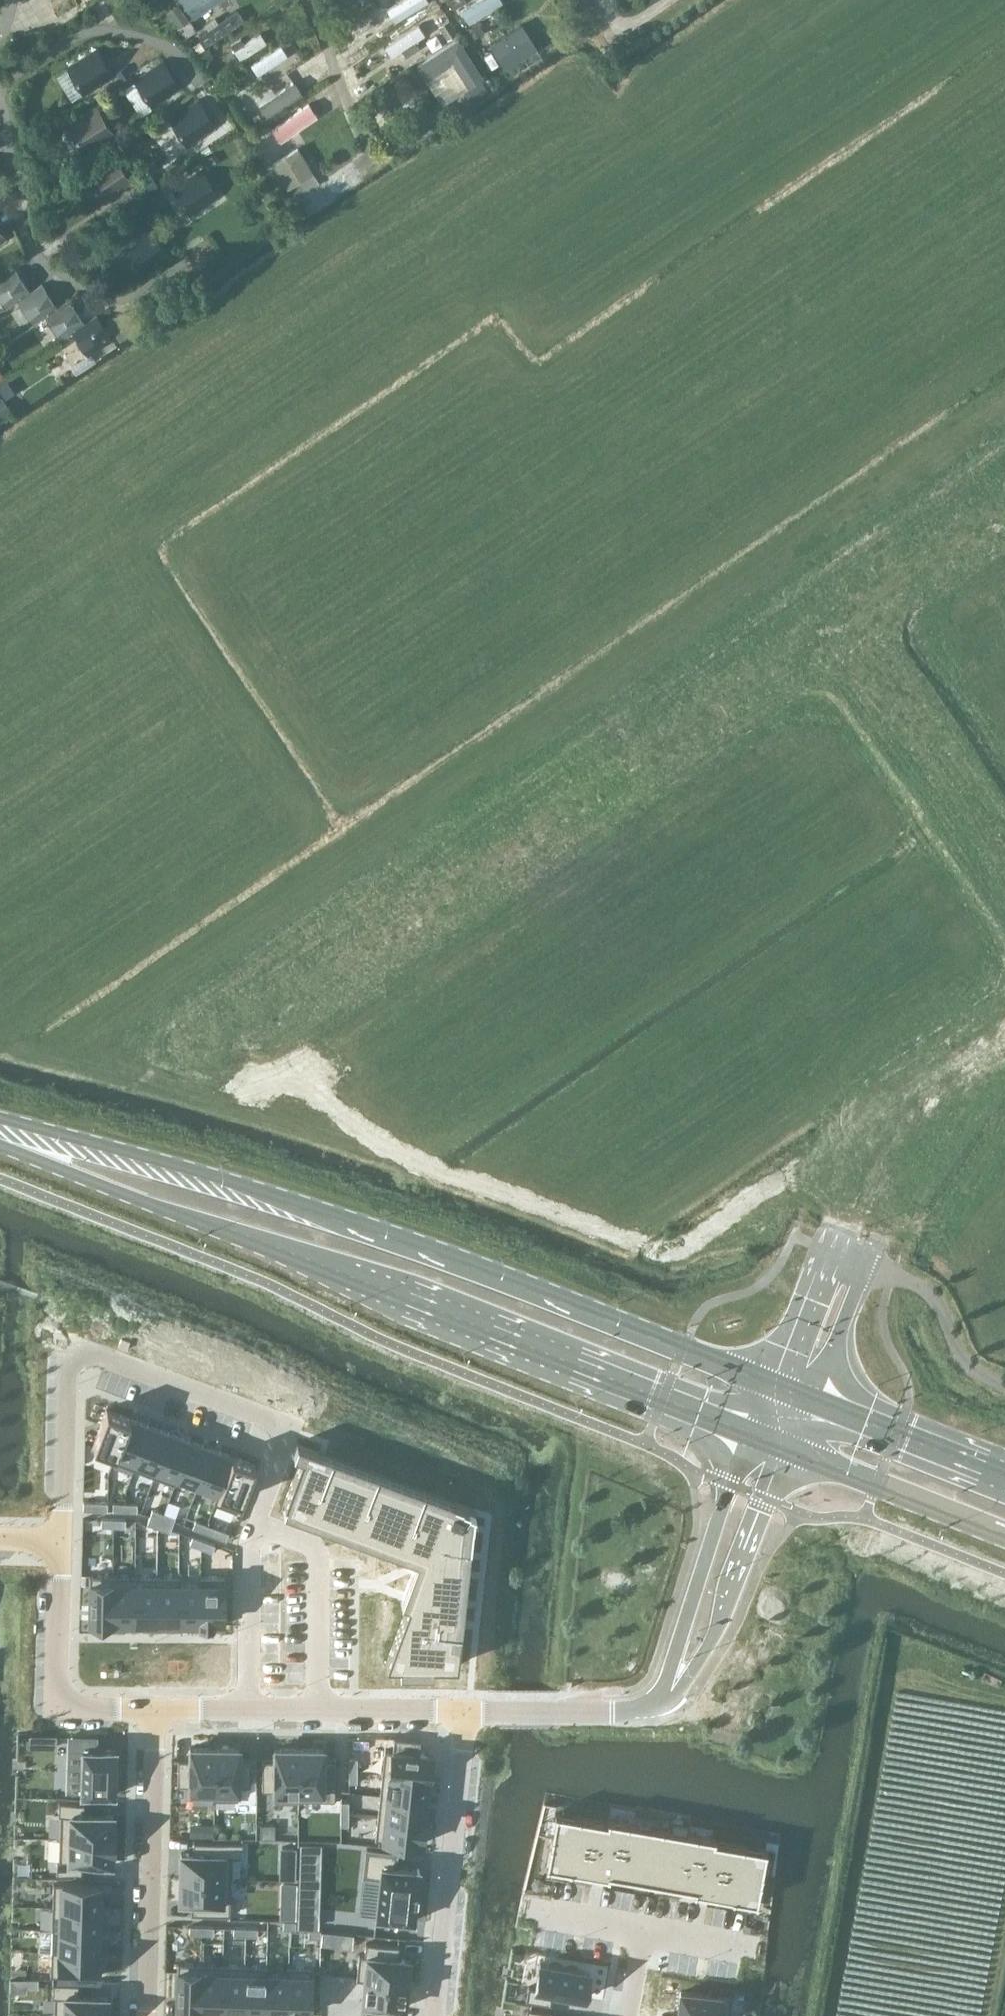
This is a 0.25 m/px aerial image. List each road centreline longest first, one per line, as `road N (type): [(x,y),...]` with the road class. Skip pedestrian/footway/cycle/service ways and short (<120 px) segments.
road 1 (primary): [(768,1382),(339,1219),(211,1177),(0,1125)]
road 2 (primary): [(0,1141),(747,1434)]
road 3 (unclassified): [(199,1057),(843,612)]
road 4 (residential): [(60,1539),(69,1353),(79,1349),(289,1426),(251,1534),(250,1710)]
road 5 (residential): [(152,1709),(144,2015)]
road 6 (residential): [(465,1711),(432,2015)]
road 7 (unclassified): [(843,612),(1004,858)]
road 8 (unclassified): [(1004,1033),(896,1105),(867,1141),(823,1245)]
road 9 (residential): [(152,1709),(53,1709),(60,1539)]
road 10 (unclassified): [(862,1259),(909,1155),(1004,1033)]
road 11 (unclassified): [(674,1687),(713,1636),(762,1499),(789,1450)]
road 12 (unclassified): [(747,1434),(674,1652),(674,1687)]
road 13 (primary): [(789,1450),(1004,1537)]
road 14 (residential): [(465,1711),(250,1710)]
road 15 (primary): [(1004,1479),(810,1398)]
road 16 (unclassified): [(862,1259),(923,1287),(959,1354),(1004,1385)]
road 17 (unclassified): [(843,612),(1004,500)]
road 18 (unclassified): [(674,1687),(655,1705),(629,1712),(487,1711)]
road 19 (unclassified): [(810,1398),(862,1259)]
road 20 (unclassified): [(823,1245),(768,1382)]

